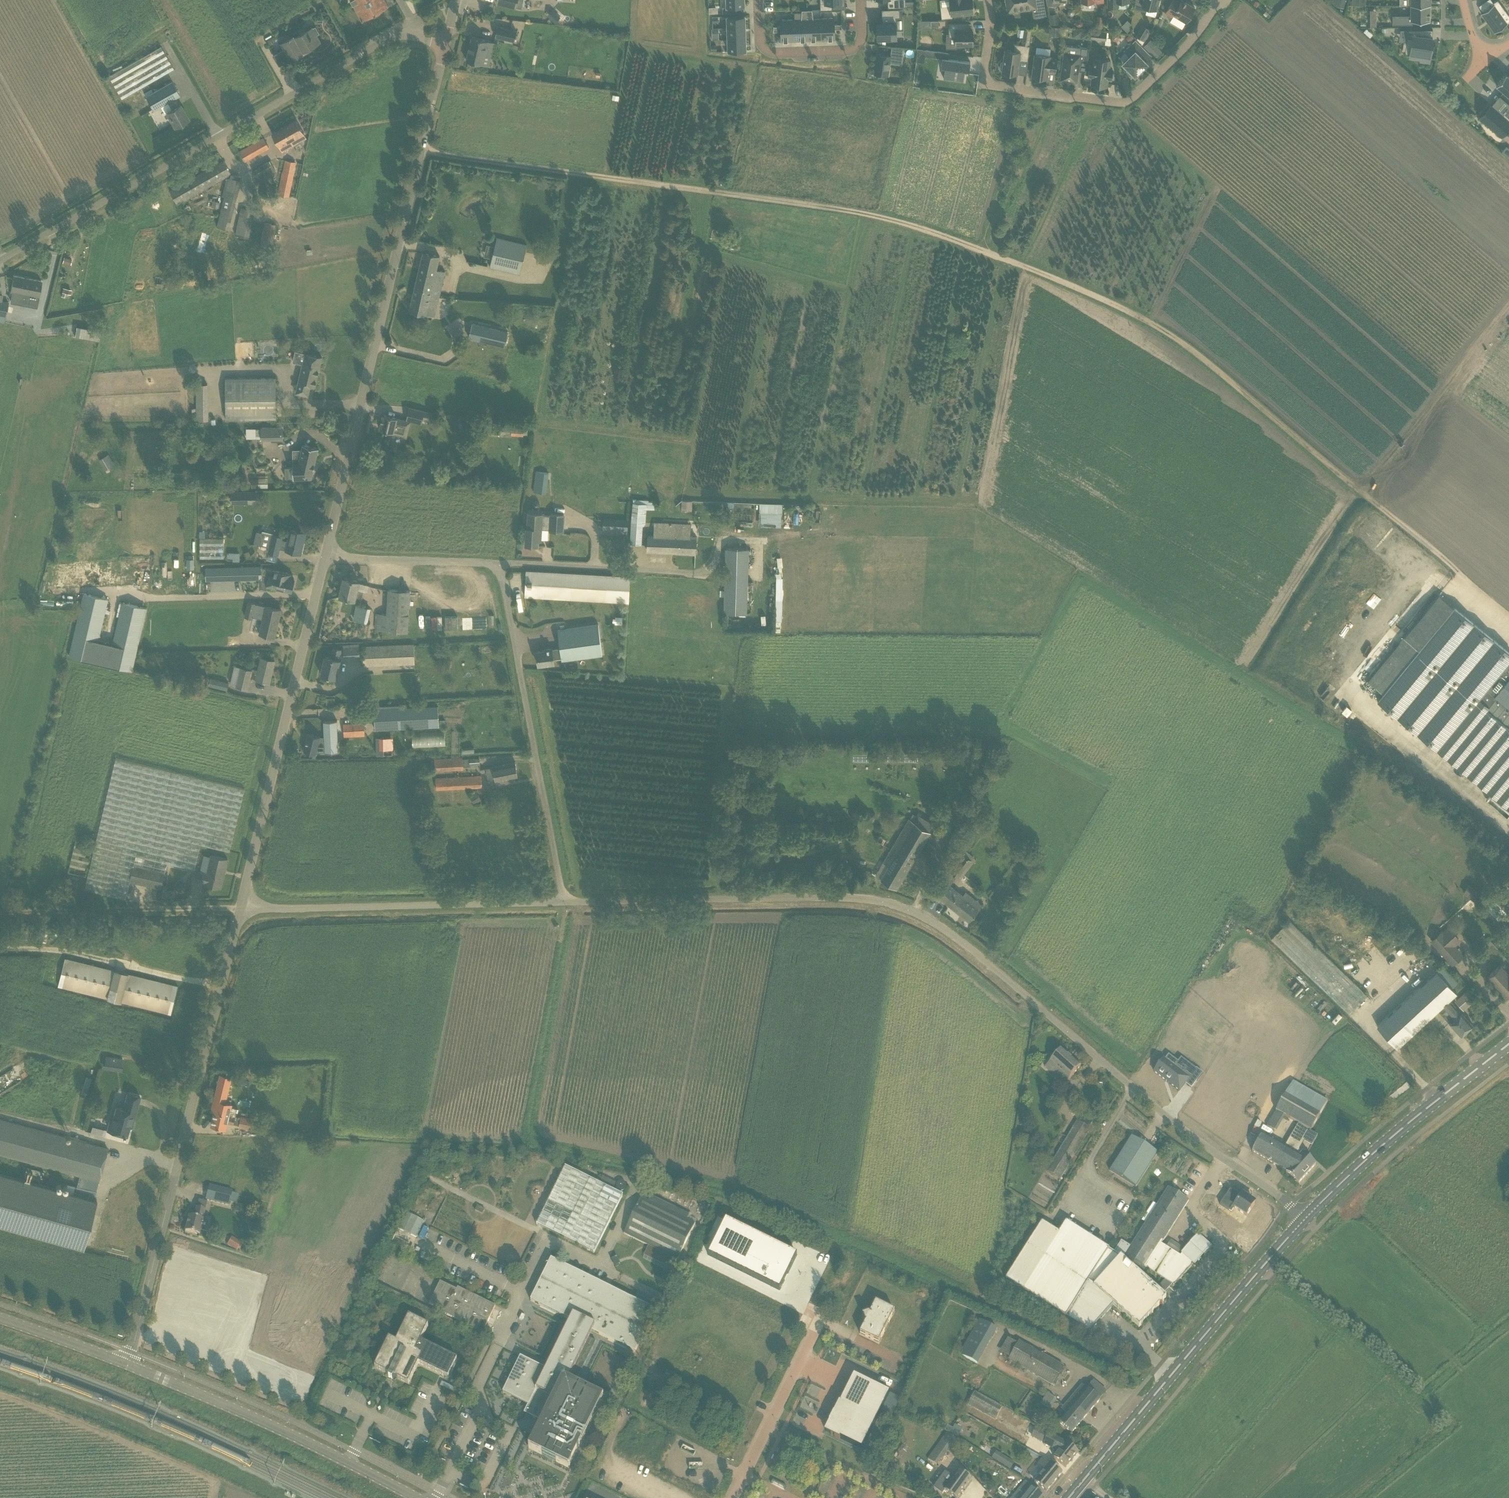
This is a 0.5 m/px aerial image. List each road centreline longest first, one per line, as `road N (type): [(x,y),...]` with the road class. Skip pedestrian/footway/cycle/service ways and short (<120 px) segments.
road 1 (track): [(421,151),(845,210),(1025,266),(1180,341),(1508,617)]
road 2 (unclassified): [(1305,1218),(1207,1149),(919,915),(853,898),(563,903)]
road 3 (unclassified): [(325,558),(445,43)]
road 4 (unclassified): [(0,260),(393,36),(445,43)]
road 5 (unclassified): [(127,1364),(240,910)]
road 6 (secondary): [(1069,1497),(1305,1218)]
road 7 (residential): [(1215,0),(1190,42),(1120,103),(983,84),(988,0)]
road 8 (unclassified): [(240,910),(325,558)]
road 9 (unclassified): [(563,903),(497,568)]
road 10 (unclassified): [(240,910),(563,903)]
road 11 (tertiary): [(417,1497),(127,1364)]
road 12 (secondary): [(1305,1218),(1508,1044)]
road 13 (track): [(0,915),(240,910)]
road 14 (track): [(220,987),(59,950),(0,949)]
road 15 (unclassified): [(707,575),(497,568)]
road 16 (residential): [(760,0),(761,40),(772,53),(860,47),(861,0)]
road 17 (unclassified): [(497,568),(325,558)]
road 18 (tertiary): [(127,1364),(0,1317)]

